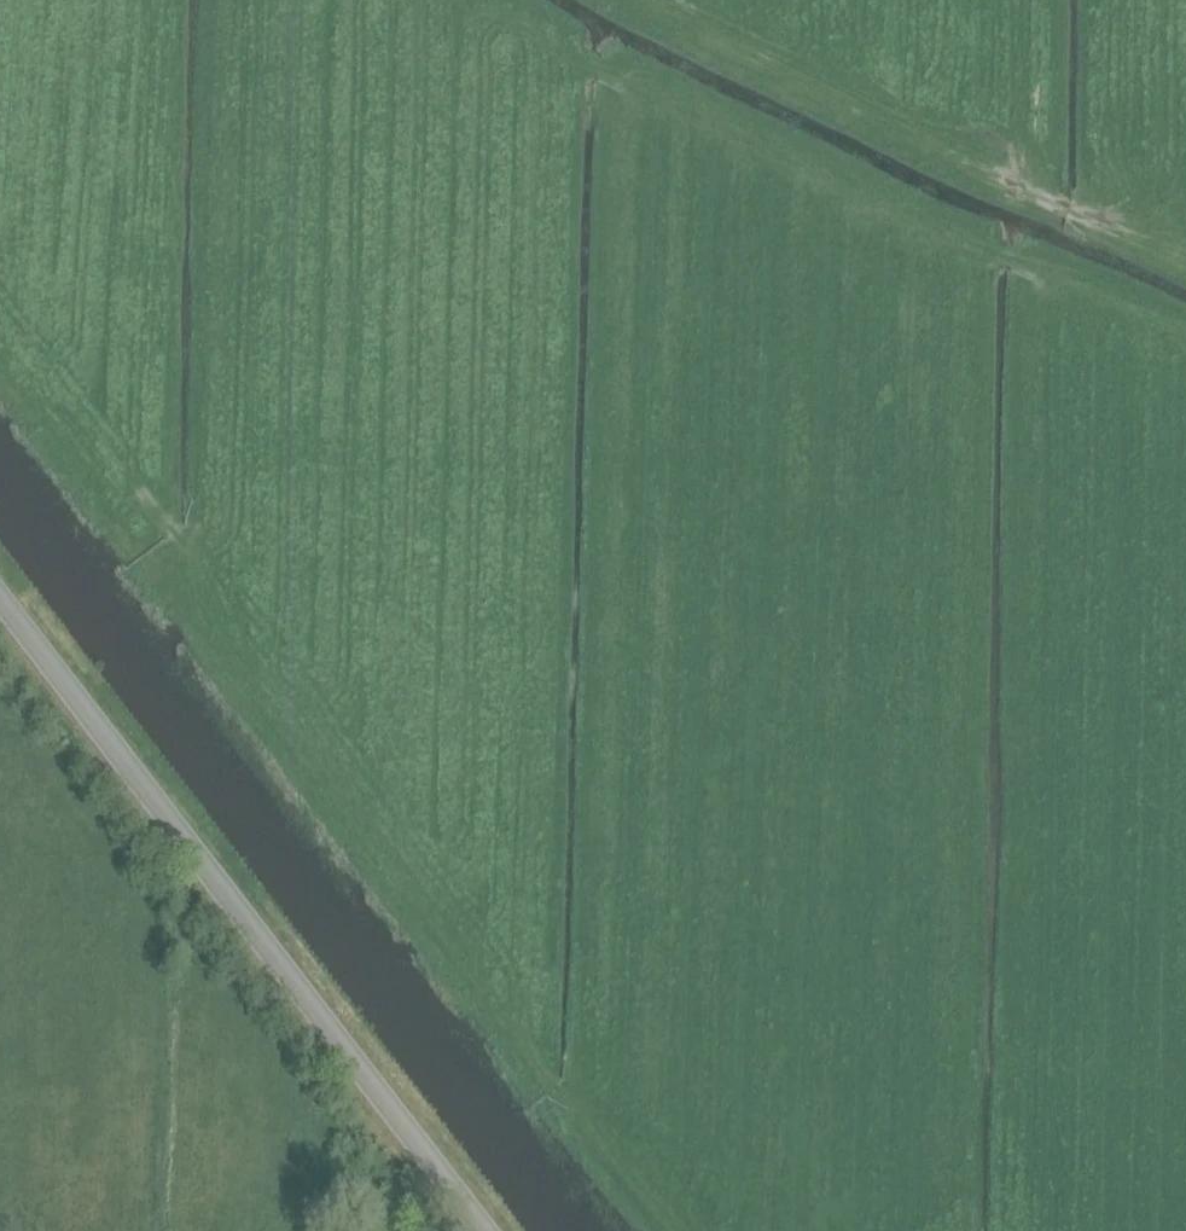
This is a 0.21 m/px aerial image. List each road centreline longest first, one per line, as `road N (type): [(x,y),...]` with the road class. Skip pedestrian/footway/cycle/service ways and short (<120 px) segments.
road 1 (secondary): [(481,1230),(0,607)]

